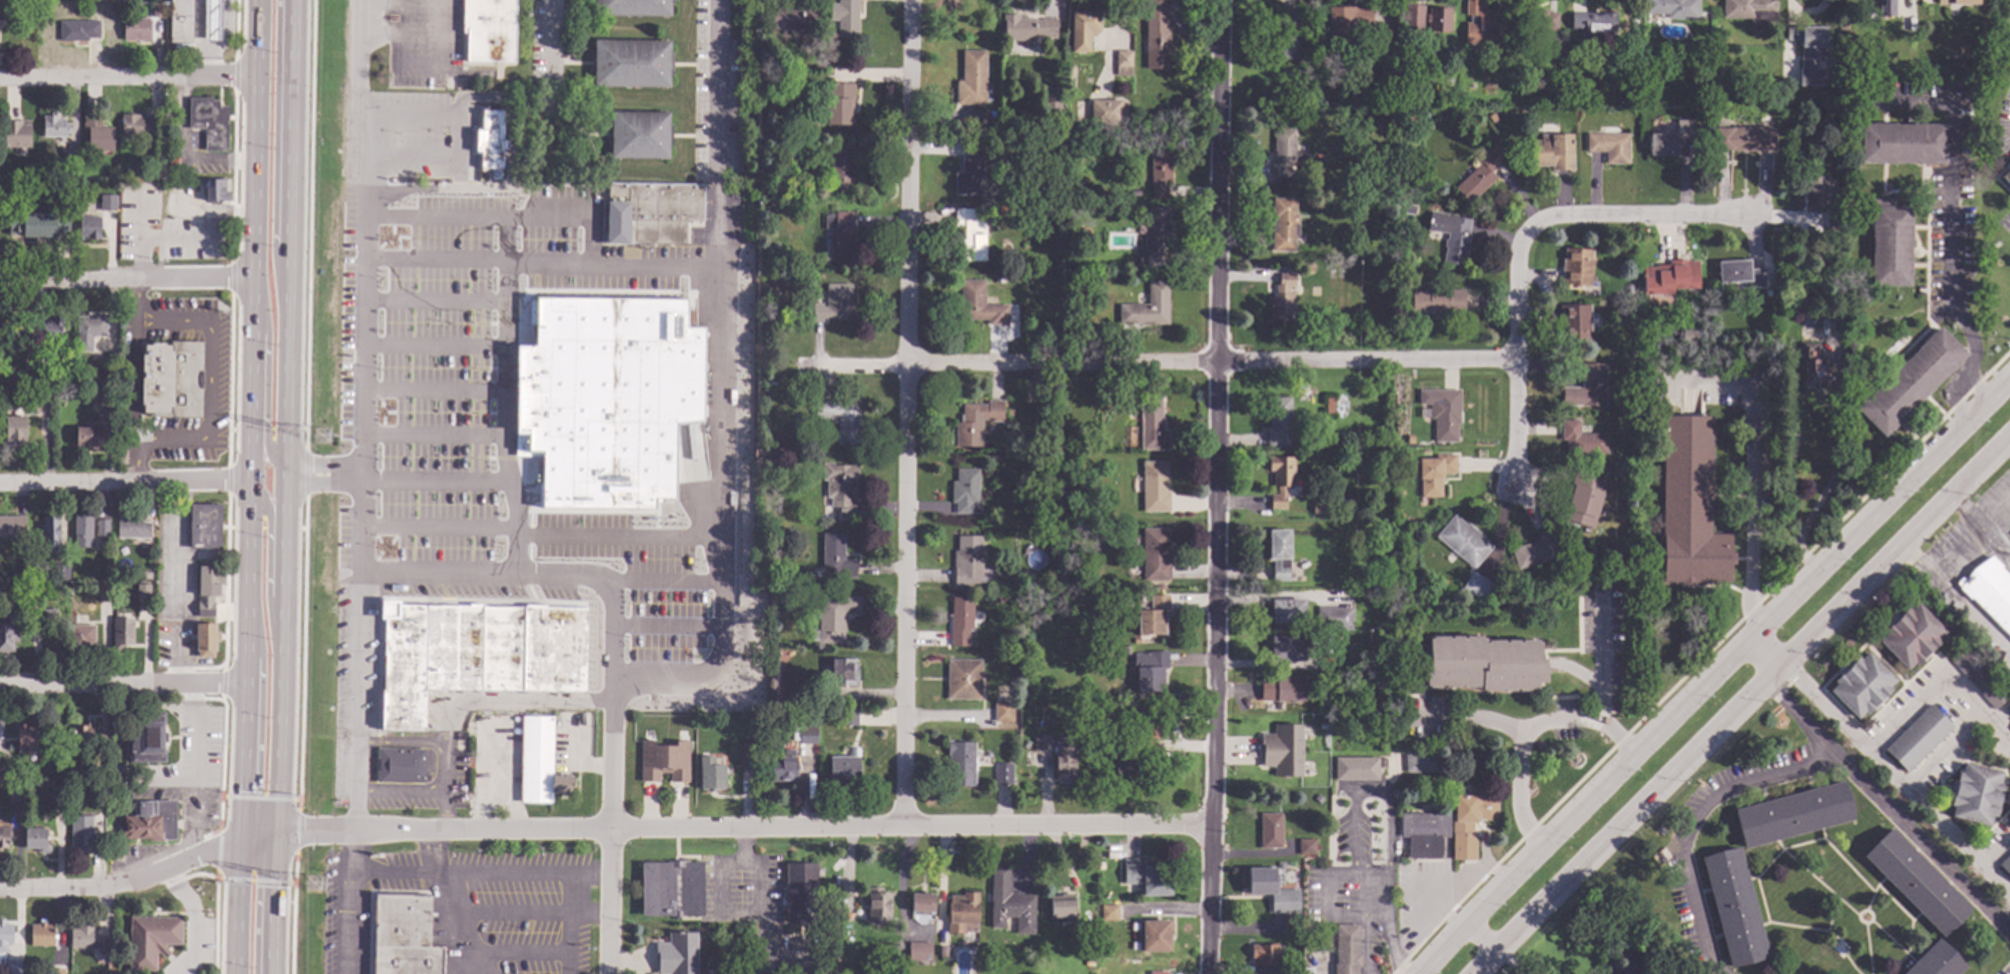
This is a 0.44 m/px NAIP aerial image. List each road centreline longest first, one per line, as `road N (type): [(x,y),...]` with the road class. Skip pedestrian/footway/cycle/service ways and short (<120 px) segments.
road 1 (primary): [(270,973),(293,0)]
road 2 (residential): [(1223,0),(1208,973)]
road 3 (residential): [(1213,824),(275,831)]
road 4 (residential): [(912,0),(903,825)]
road 5 (primary): [(2009,386),(1758,631),(1430,973)]
road 6 (primary): [(1475,973),(2009,436)]
road 7 (residential): [(1518,360),(911,366),(773,360)]
road 8 (primary): [(248,481),(235,973)]
road 9 (primary): [(257,0),(248,481)]
road 10 (primary): [(286,299),(272,254),(277,0)]
road 11 (residential): [(275,831),(118,886),(0,892)]
road 12 (residential): [(611,703),(608,973)]
road 13 (residential): [(1528,230),(1516,256),(1510,490)]
road 14 (residential): [(256,75),(0,79)]
road 15 (residential): [(252,278),(0,285)]
road 16 (residential): [(246,684),(0,689)]
road 17 (primary): [(247,604),(261,659),(256,798),(275,831)]
road 18 (residential): [(1740,214),(1562,213),(1528,230)]
road 19 (residential): [(208,480),(0,486)]
road 20 (primary): [(251,299),(266,334),(268,454),(284,480)]
road 21 (primary): [(281,647),(267,598),(268,521),(248,481)]
road 22 (primary): [(254,973),(255,863),(239,839)]

